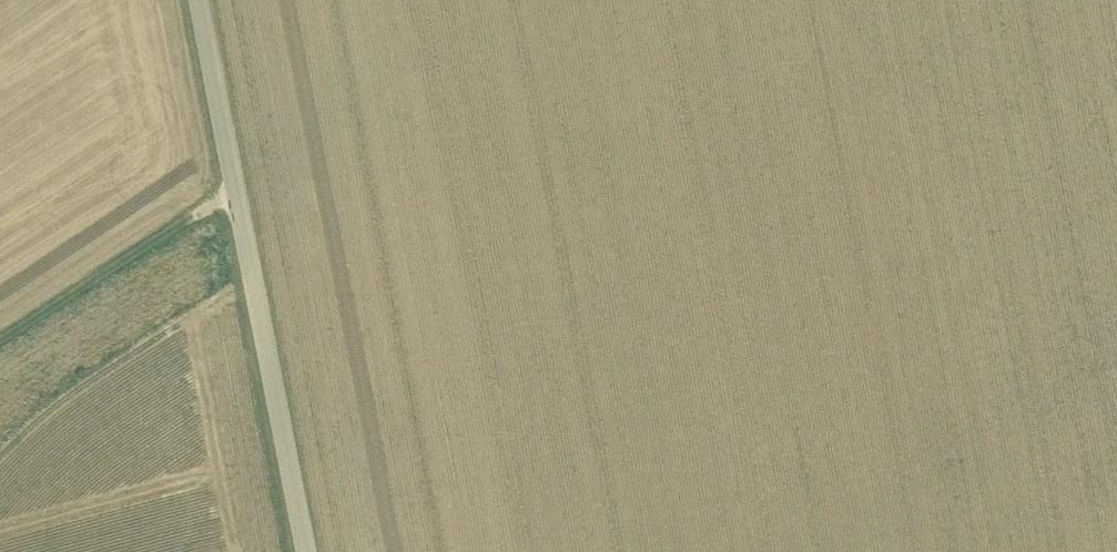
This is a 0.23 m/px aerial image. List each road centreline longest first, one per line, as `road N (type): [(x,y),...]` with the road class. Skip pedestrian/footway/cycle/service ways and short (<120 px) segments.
road 1 (residential): [(200,0),(311,551)]
road 2 (track): [(233,193),(0,341)]

